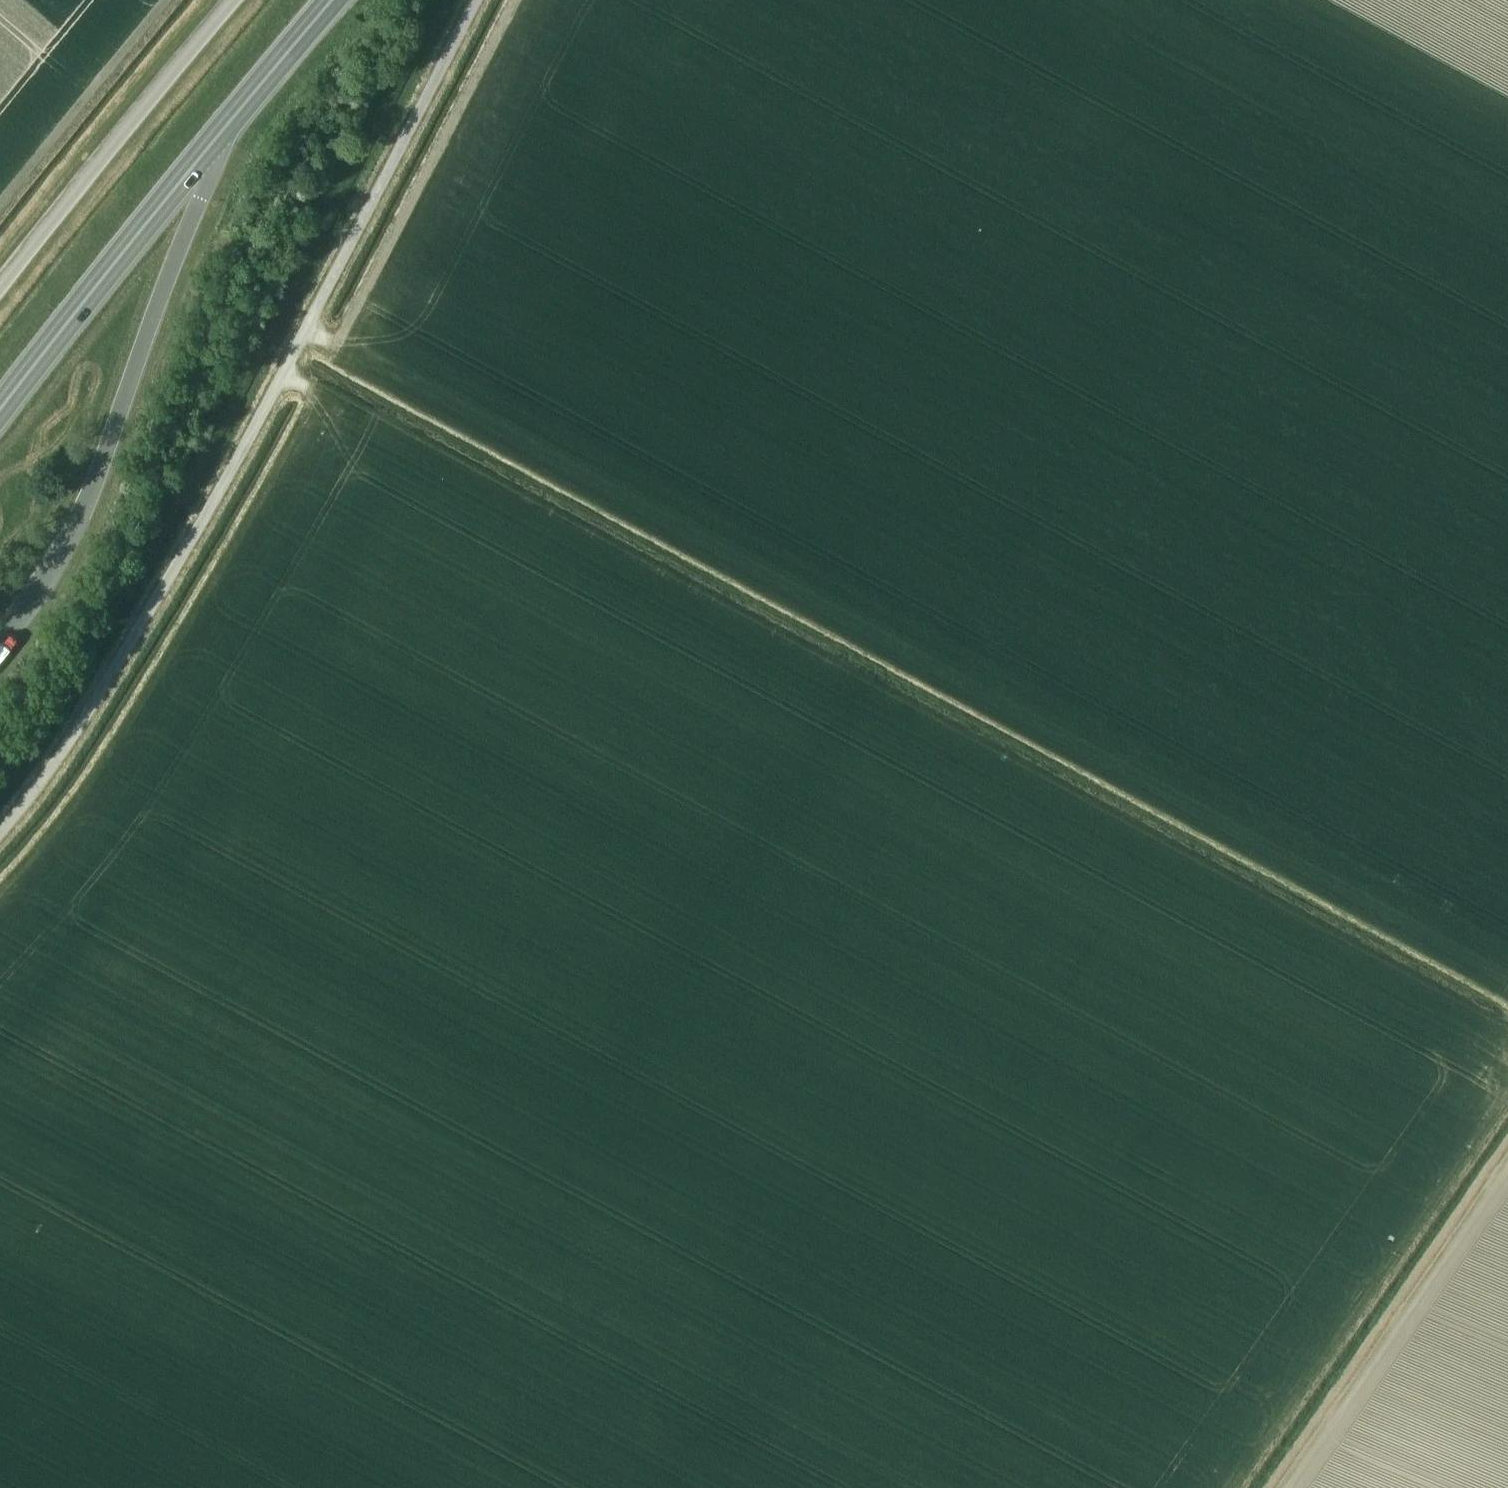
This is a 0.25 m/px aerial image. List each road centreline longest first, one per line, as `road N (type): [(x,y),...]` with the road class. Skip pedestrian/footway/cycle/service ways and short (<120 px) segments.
road 1 (unclassified): [(0,837),(69,748),(209,511),(478,0)]
road 2 (unclassified): [(0,280),(231,0)]
road 3 (trunk): [(0,410),(213,144)]
road 4 (trunk): [(213,144),(332,0)]

